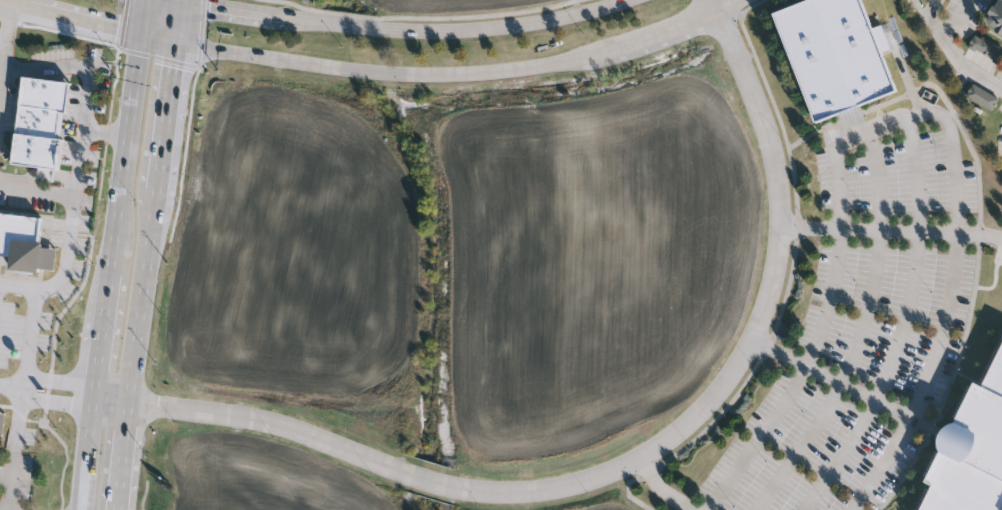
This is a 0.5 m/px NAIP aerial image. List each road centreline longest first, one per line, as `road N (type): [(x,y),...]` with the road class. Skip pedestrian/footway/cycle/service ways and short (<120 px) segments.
road 1 (tertiary): [(94,397),(281,425),(386,466),(502,492),(576,484),(655,450),(703,410),(755,339),(784,229),(758,102),(714,0)]
road 2 (tertiary): [(145,34),(361,68),(494,71),(630,43),(734,0)]
road 3 (primary): [(115,509),(182,0)]
road 4 (tertiary): [(625,0),(574,17),(442,31),(367,28),(197,0)]
road 5 (primary): [(145,34),(111,271)]
road 6 (tertiary): [(0,0),(145,34)]
road 7 (primary): [(111,271),(94,397)]

